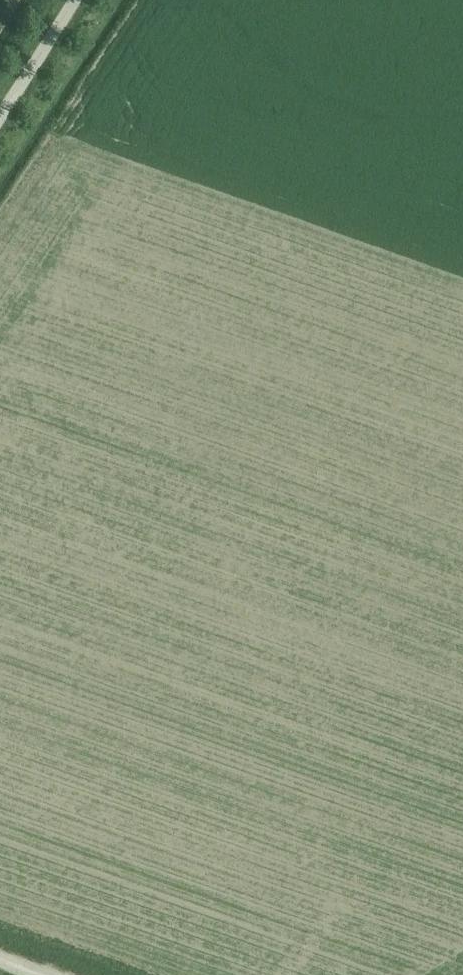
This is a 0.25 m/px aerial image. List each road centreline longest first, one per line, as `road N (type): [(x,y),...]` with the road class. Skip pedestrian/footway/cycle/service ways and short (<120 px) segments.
road 1 (unclassified): [(0,114),(71,0)]

